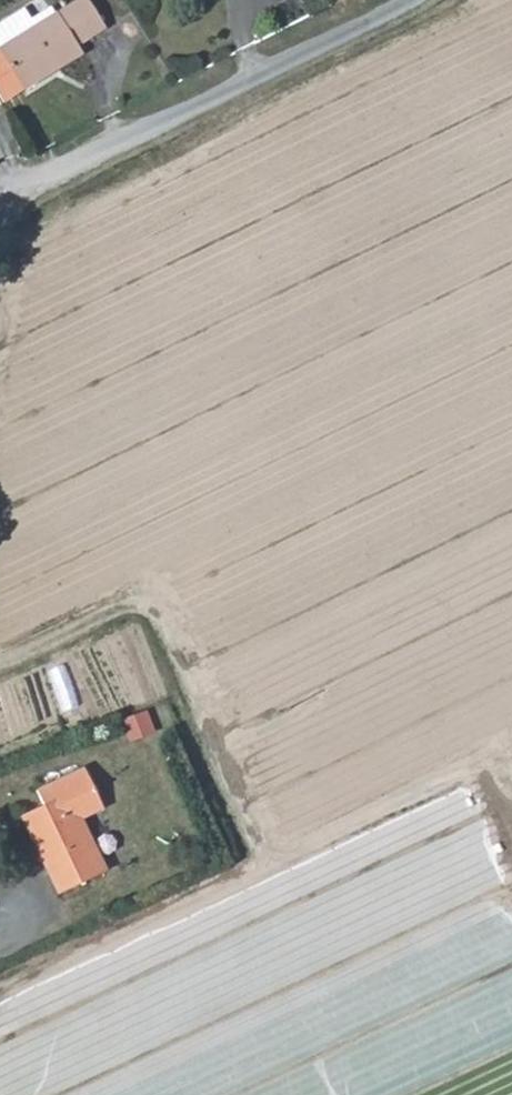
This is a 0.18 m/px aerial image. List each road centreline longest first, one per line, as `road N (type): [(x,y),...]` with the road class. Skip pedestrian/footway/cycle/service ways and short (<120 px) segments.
road 1 (unclassified): [(0,185),(135,135),(400,0)]

